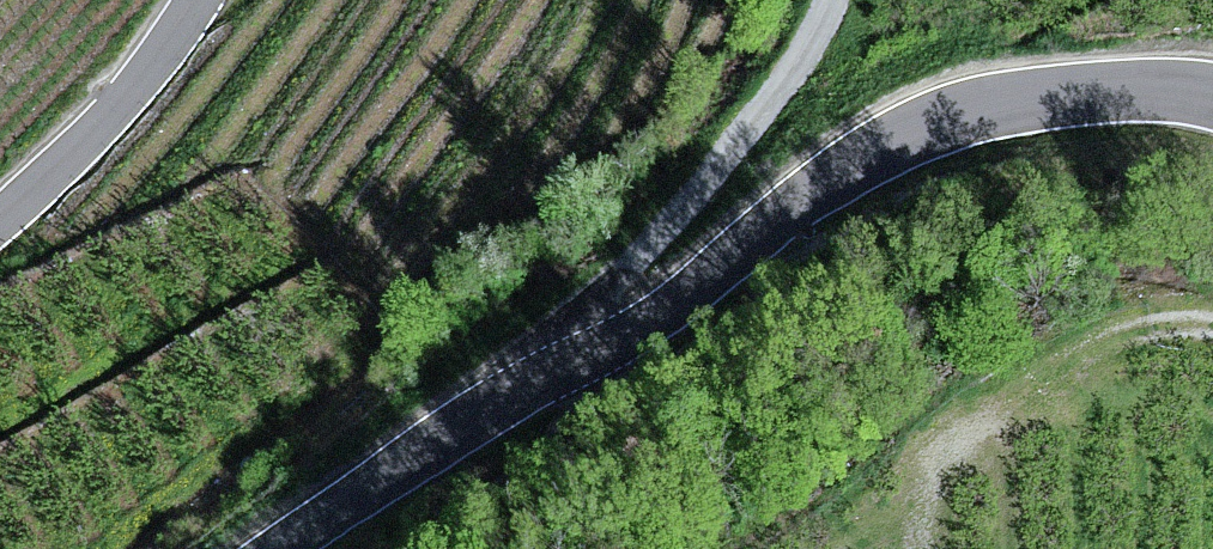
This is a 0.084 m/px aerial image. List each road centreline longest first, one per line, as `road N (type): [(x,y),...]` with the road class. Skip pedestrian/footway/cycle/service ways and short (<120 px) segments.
road 1 (unclassified): [(1212,97),(1074,95),(986,110),(903,137),(836,173),(664,316),(464,424),(280,548)]
road 2 (unclassified): [(0,221),(74,154),(197,0)]
road 3 (track): [(412,548),(553,449),(597,383),(595,351)]
road 4 (track): [(1212,326),(1148,327),(1041,368)]

